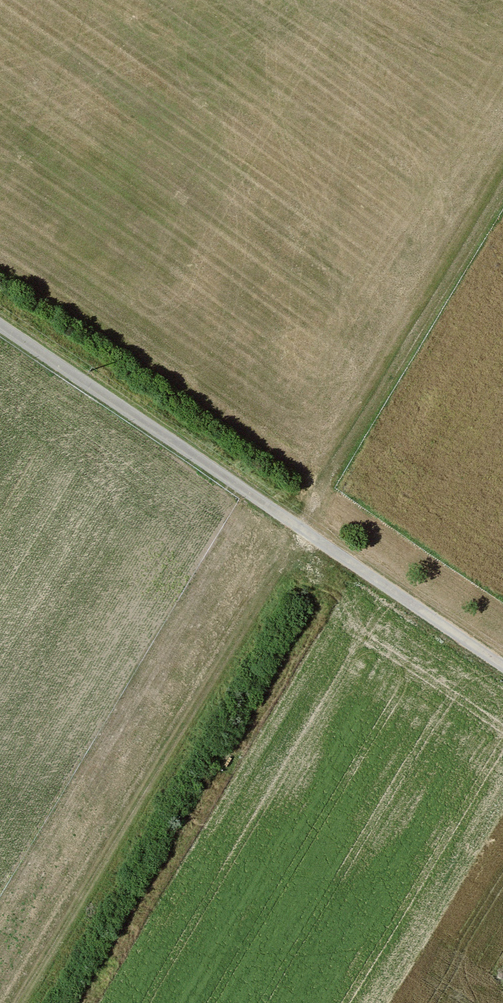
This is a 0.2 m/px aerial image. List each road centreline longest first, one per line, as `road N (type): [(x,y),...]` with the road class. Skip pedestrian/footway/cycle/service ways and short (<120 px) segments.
road 1 (track): [(22,1002),(502,200)]
road 2 (unclassified): [(0,326),(502,664)]

